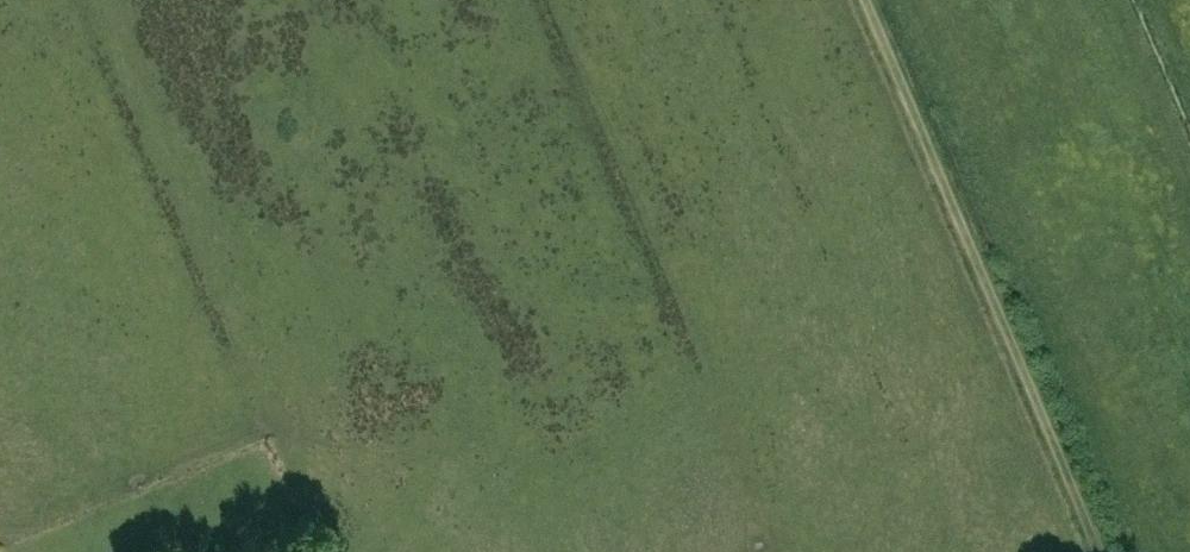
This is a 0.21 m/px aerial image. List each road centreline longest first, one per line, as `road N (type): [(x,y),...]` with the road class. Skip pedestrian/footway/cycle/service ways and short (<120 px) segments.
road 1 (track): [(863,0),(1100,551)]

